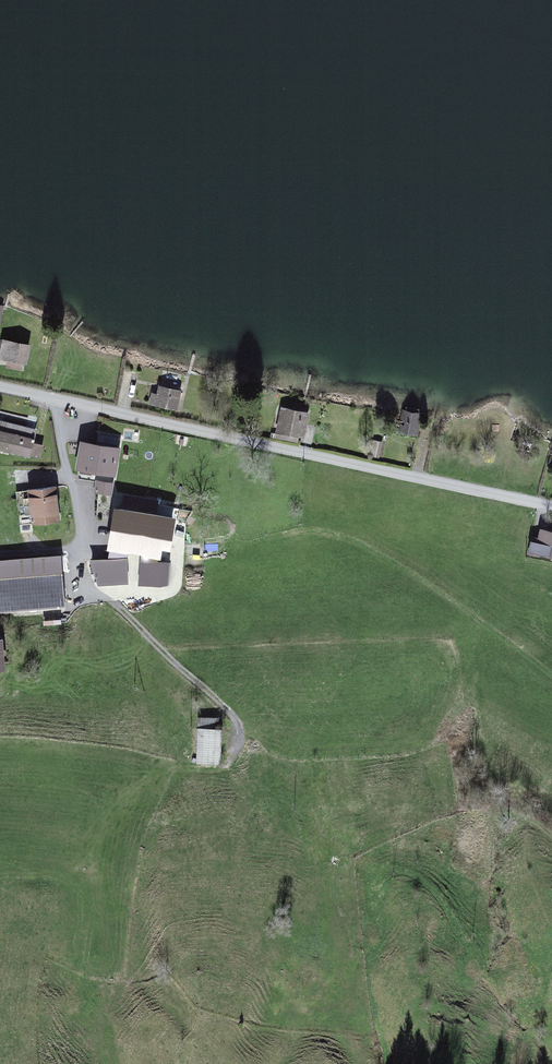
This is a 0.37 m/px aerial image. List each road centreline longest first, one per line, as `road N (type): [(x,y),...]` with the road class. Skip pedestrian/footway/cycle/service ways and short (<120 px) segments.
road 1 (track): [(54,399),(85,572),(262,741),(291,816),(313,839),(363,856)]
road 2 (residential): [(0,388),(551,508)]
road 3 (track): [(551,675),(451,595),(341,535),(298,523),(171,549),(174,579),(161,587),(98,590)]

